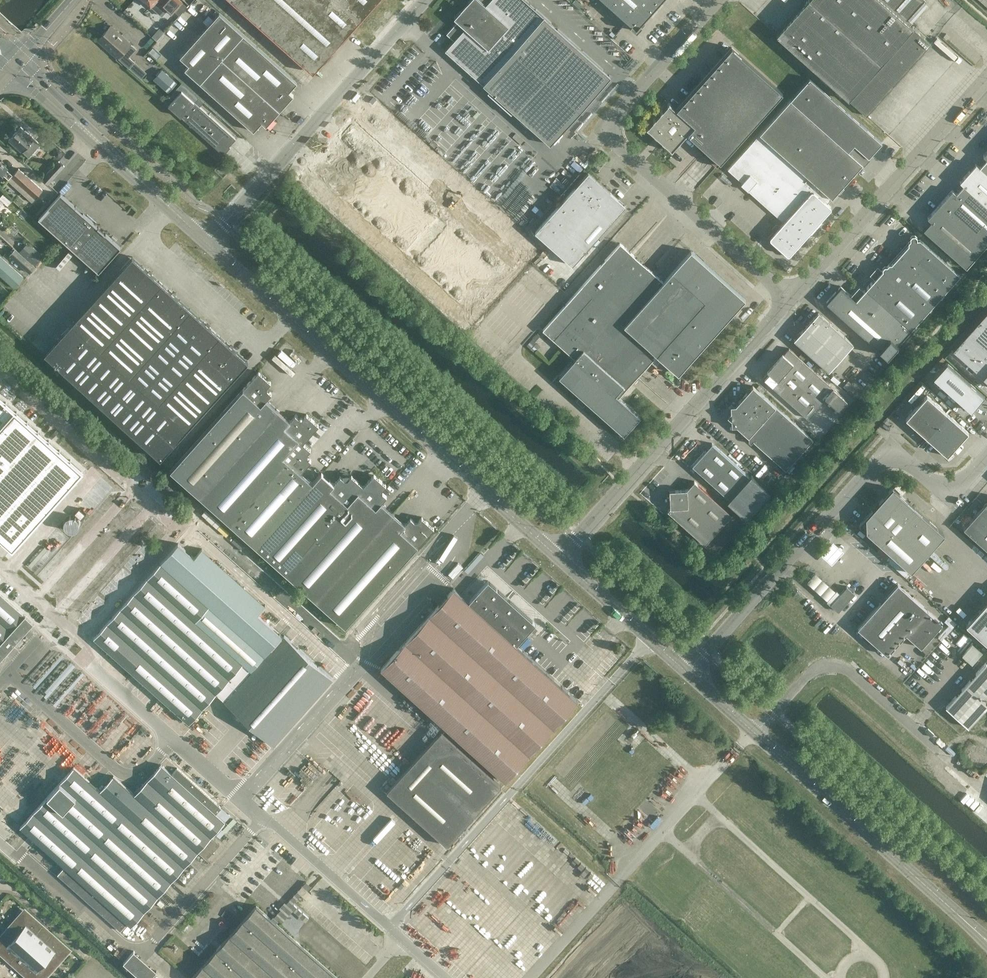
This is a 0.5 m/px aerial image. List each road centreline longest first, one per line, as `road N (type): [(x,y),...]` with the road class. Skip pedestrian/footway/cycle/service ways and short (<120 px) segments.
road 1 (tertiary): [(559,558),(207,243)]
road 2 (unclassified): [(688,672),(889,449),(947,485),(965,479),(986,455)]
road 3 (unclassified): [(789,300),(614,135),(618,106),(716,0)]
road 4 (tertiary): [(986,939),(688,672)]
road 5 (unclassified): [(559,558),(789,300)]
road 6 (unclassified): [(207,243),(423,0)]
road 7 (unclassified): [(789,300),(986,80)]
road 8 (tertiary): [(688,672),(559,558)]
road 9 (tertiary): [(111,154),(34,72),(14,65)]
road 10 (tertiary): [(14,65),(24,83),(111,154)]
road 11 (tertiary): [(207,243),(111,154)]

